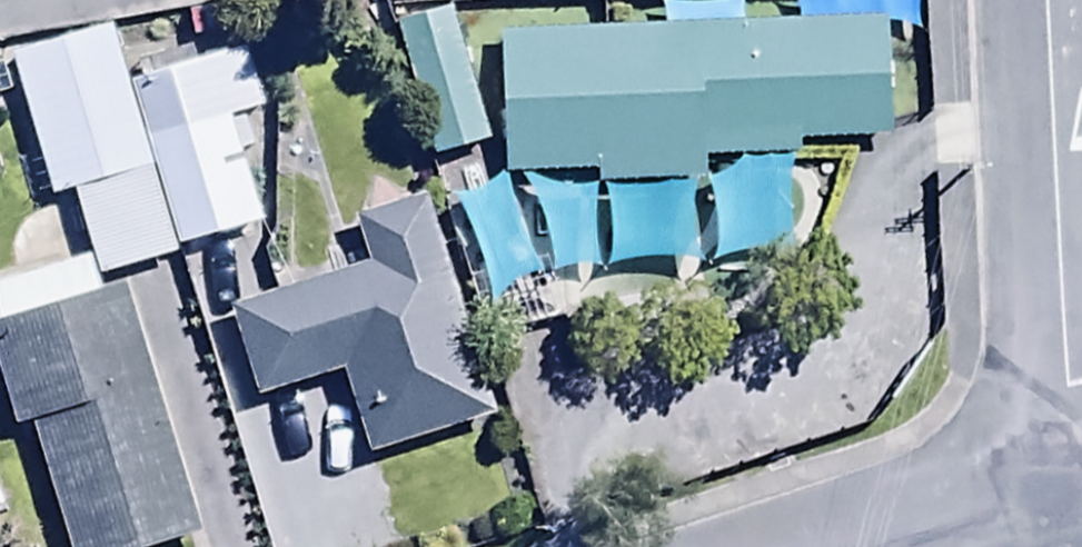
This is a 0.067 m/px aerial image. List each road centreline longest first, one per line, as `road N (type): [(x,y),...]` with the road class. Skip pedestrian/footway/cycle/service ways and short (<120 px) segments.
road 1 (residential): [(1041,0),(1075,497)]
road 2 (residential): [(913,546),(1075,497)]

